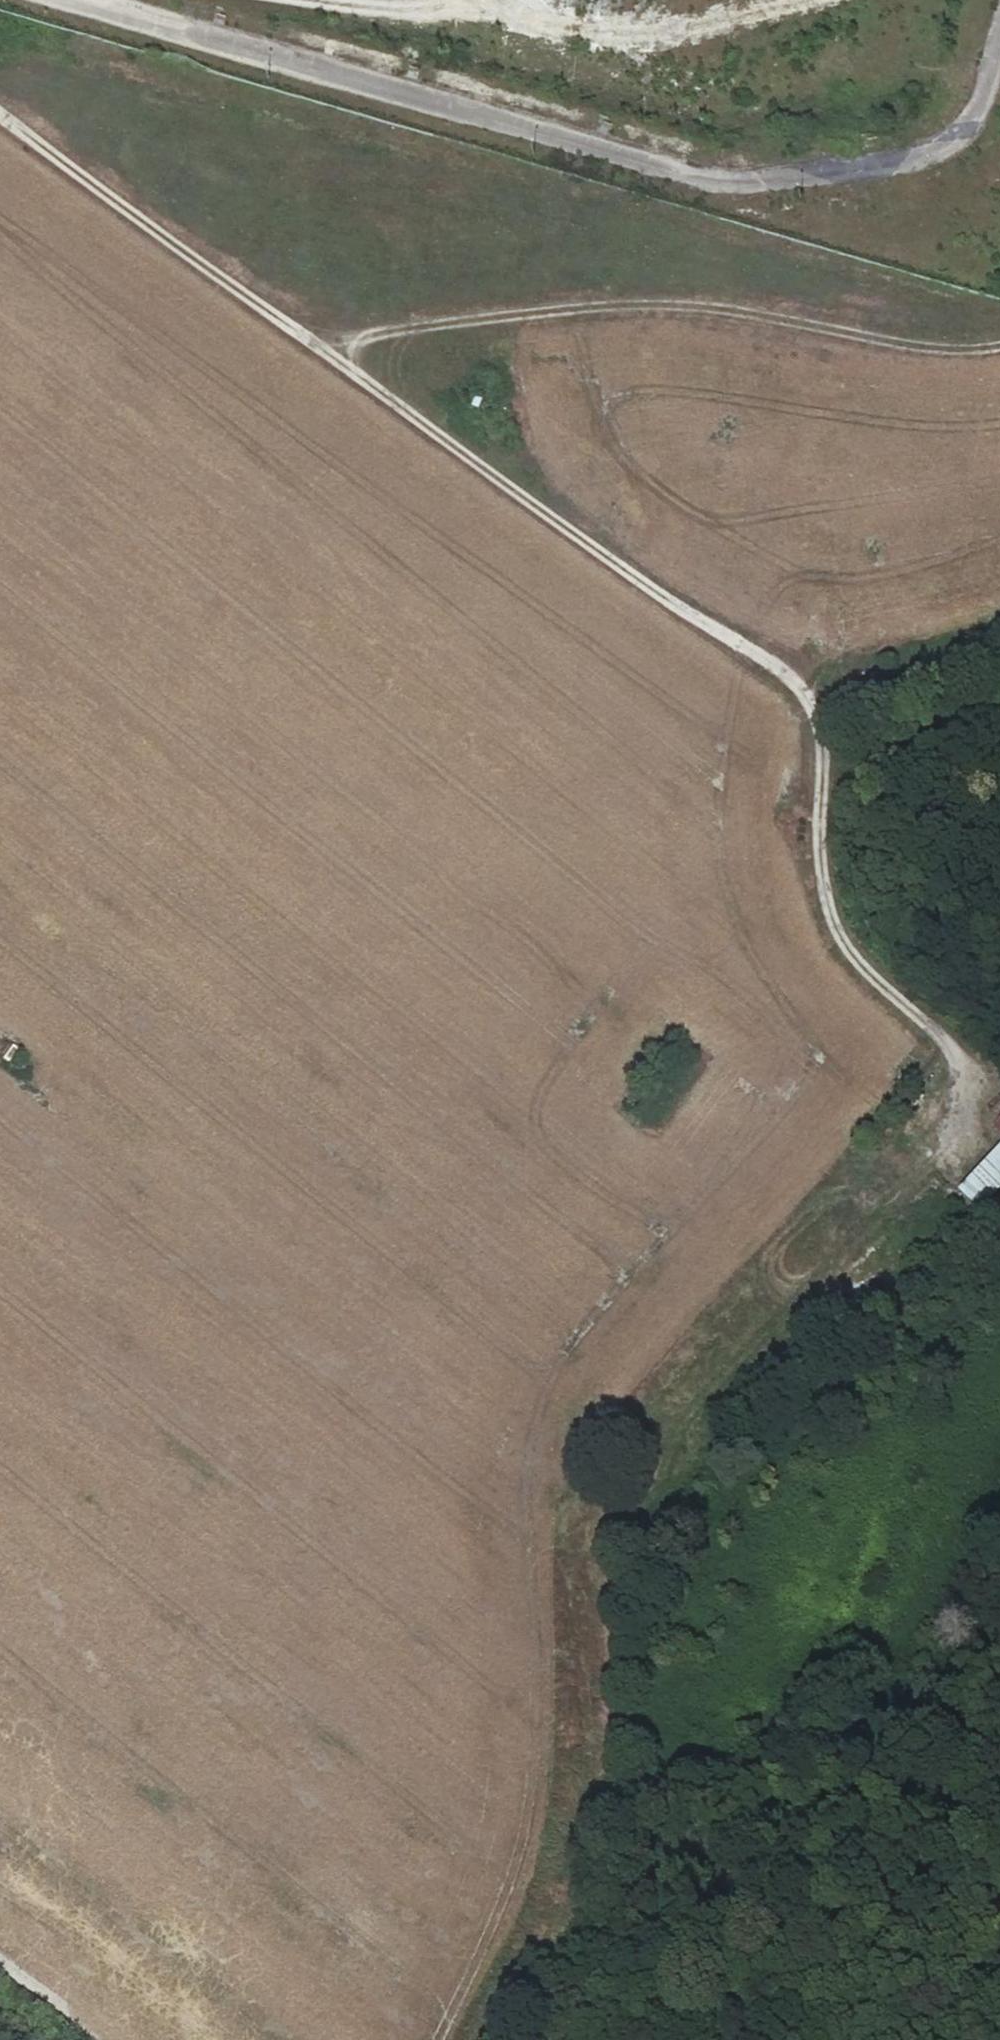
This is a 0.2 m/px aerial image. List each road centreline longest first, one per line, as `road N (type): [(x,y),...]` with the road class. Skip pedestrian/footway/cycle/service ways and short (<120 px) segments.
road 1 (track): [(999,344),(948,352),(683,302),(405,328),(326,349),(0,117)]
road 2 (track): [(326,349),(804,692),(817,730),(821,899),(838,942),(974,1079)]

